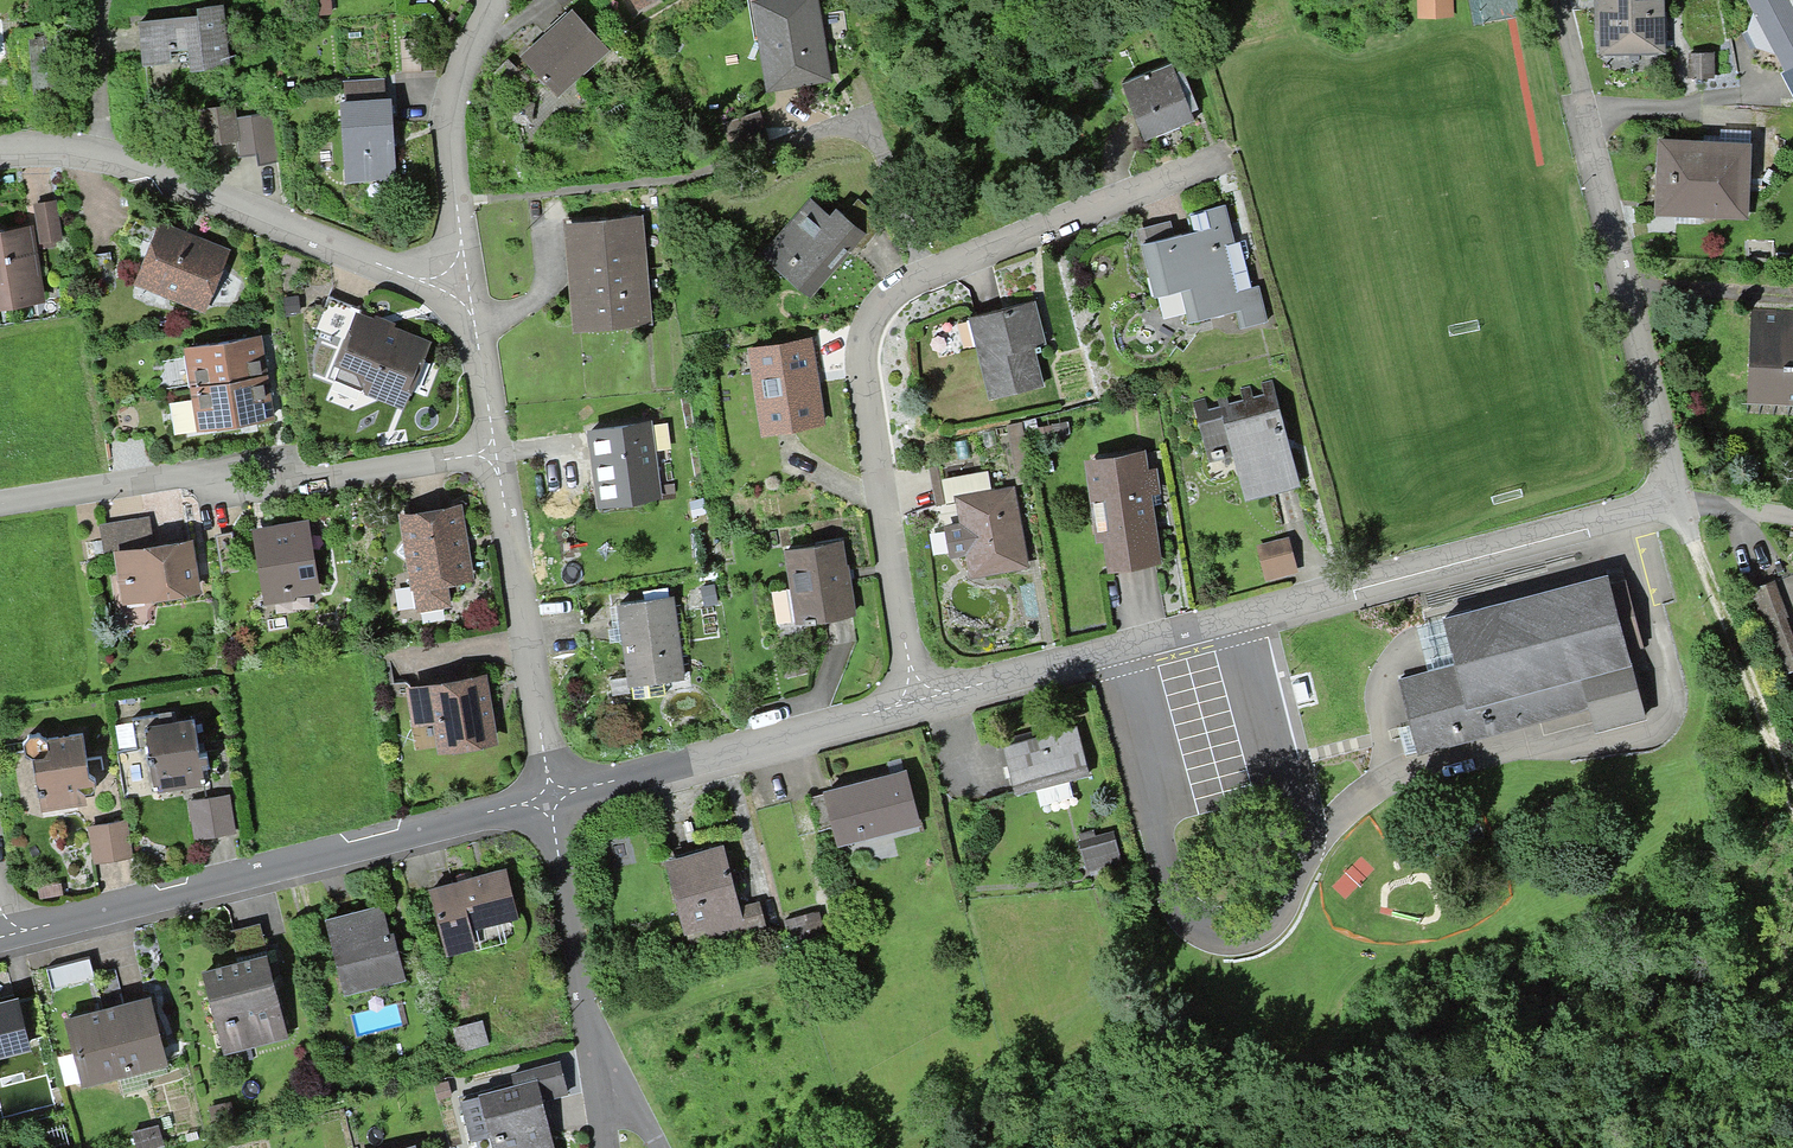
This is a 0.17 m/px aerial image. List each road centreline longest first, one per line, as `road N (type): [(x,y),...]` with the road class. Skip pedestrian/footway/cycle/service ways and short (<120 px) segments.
road 1 (residential): [(917,703),(1673,498)]
road 2 (residential): [(1221,169),(922,270),(890,289),(871,317),(864,360),(917,703)]
road 3 (residential): [(3,936),(550,798)]
road 4 (residential): [(1560,0),(1673,498)]
road 5 (residential): [(0,505),(185,474),(286,487),(495,452)]
road 6 (residential): [(0,153),(103,158),(408,276),(467,284)]
road 7 (residential): [(550,798),(917,703)]
road 8 (residential): [(550,798),(606,1147)]
road 9 (residential): [(495,452),(550,798)]
road 10 (track): [(1673,498),(1792,793)]
road 11 (residential): [(494,0),(473,30),(446,123),(467,284)]
road 12 (residential): [(467,284),(495,452)]
road 13 (residential): [(1673,498),(1792,519)]

